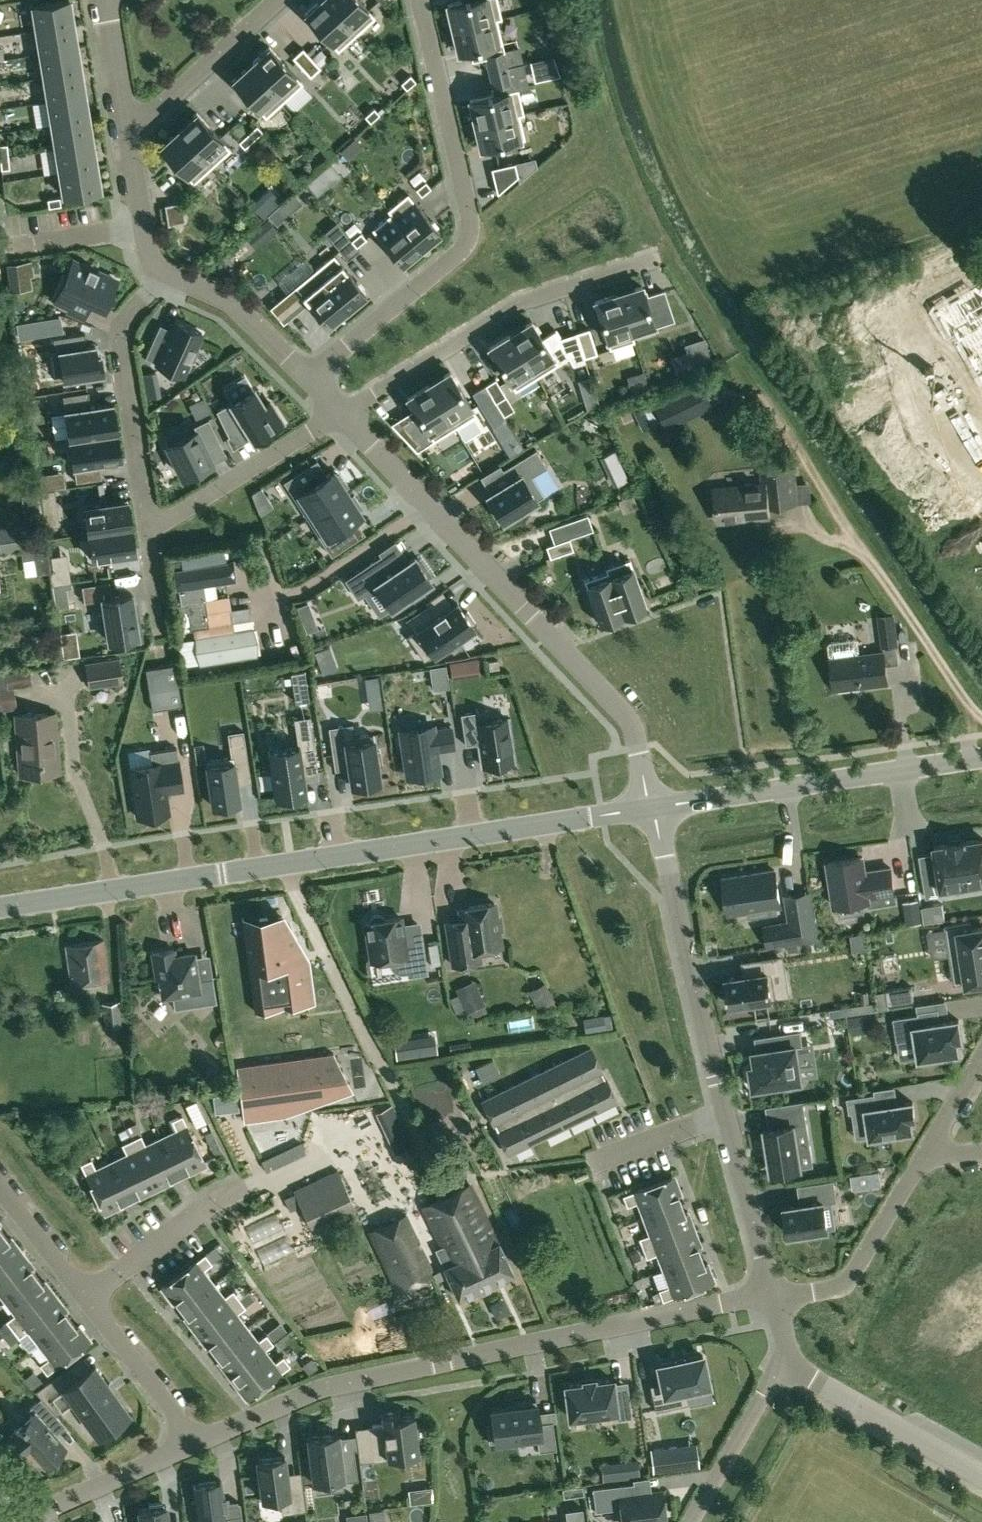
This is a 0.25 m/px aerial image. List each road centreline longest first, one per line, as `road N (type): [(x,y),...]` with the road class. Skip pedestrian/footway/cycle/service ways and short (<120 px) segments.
road 1 (tertiary): [(0,909),(655,809)]
road 2 (residential): [(770,1291),(326,1387),(194,1442)]
road 3 (residential): [(342,414),(604,689),(634,731),(655,809)]
road 4 (residential): [(420,0),(475,241),(308,374)]
road 5 (residential): [(342,414),(524,300),(655,257)]
road 6 (tertiary): [(655,809),(981,758)]
road 7 (residential): [(726,1115),(655,809)]
road 8 (residential): [(165,272),(129,304),(118,337),(146,530)]
road 9 (residential): [(81,1294),(216,1201),(294,1165)]
road 10 (residential): [(146,530),(342,414)]
road 11 (residential): [(923,1156),(839,1289),(774,1302)]
road 12 (residential): [(129,134),(276,0)]
road 13 (residential): [(785,1360),(690,1521)]
road 14 (residential): [(194,1442),(81,1294)]
road 15 (residential): [(770,1291),(726,1115)]
road 16 (residential): [(194,1442),(30,1519)]
road 17 (residential): [(165,272),(243,309),(308,374)]
road 18 (residential): [(129,134),(148,252),(165,272)]
road 19 (residential): [(726,1115),(594,1160)]
road 20 (residential): [(81,1294),(0,1183)]
road 21 (residential): [(110,0),(129,134)]

